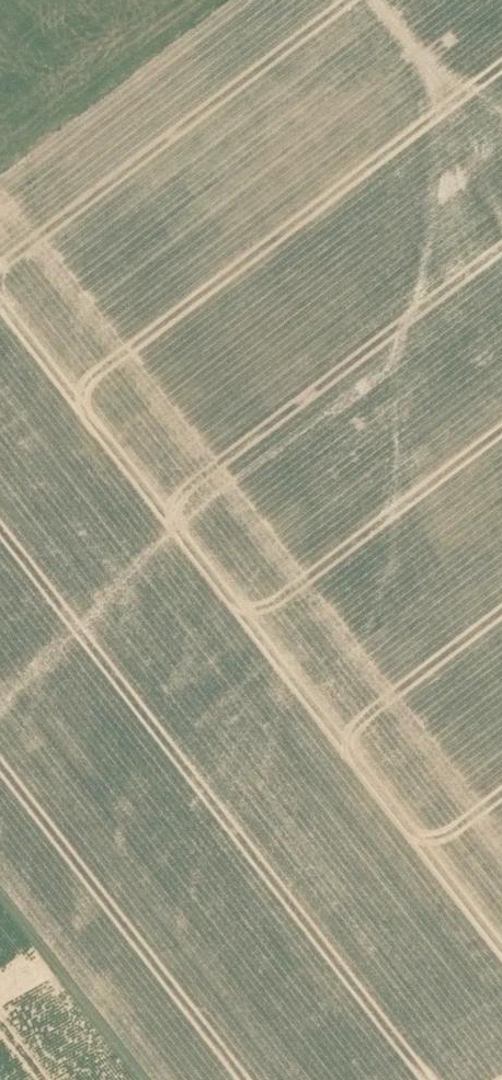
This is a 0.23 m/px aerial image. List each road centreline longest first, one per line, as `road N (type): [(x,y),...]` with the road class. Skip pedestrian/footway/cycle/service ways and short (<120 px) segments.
road 1 (track): [(142,1079),(0,897)]

